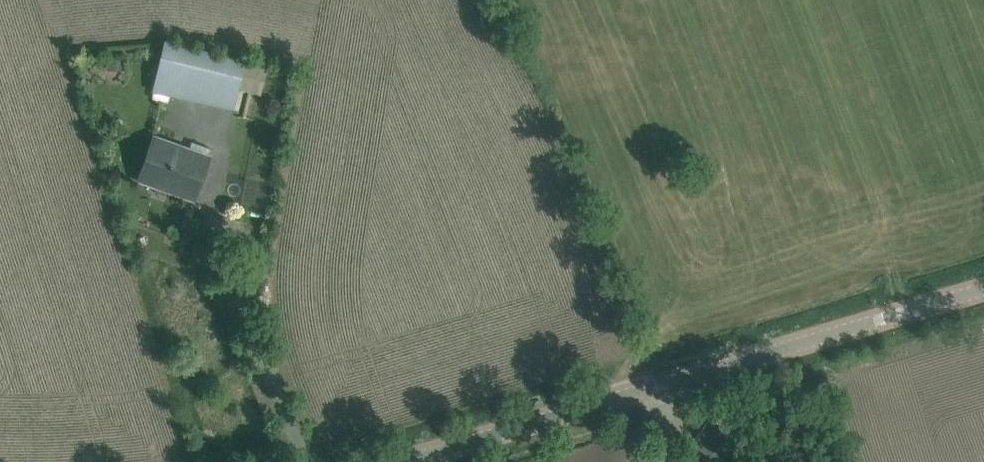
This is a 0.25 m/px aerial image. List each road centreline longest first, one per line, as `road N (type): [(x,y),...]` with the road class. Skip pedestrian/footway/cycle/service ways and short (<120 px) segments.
road 1 (tertiary): [(396,461),(983,289)]

